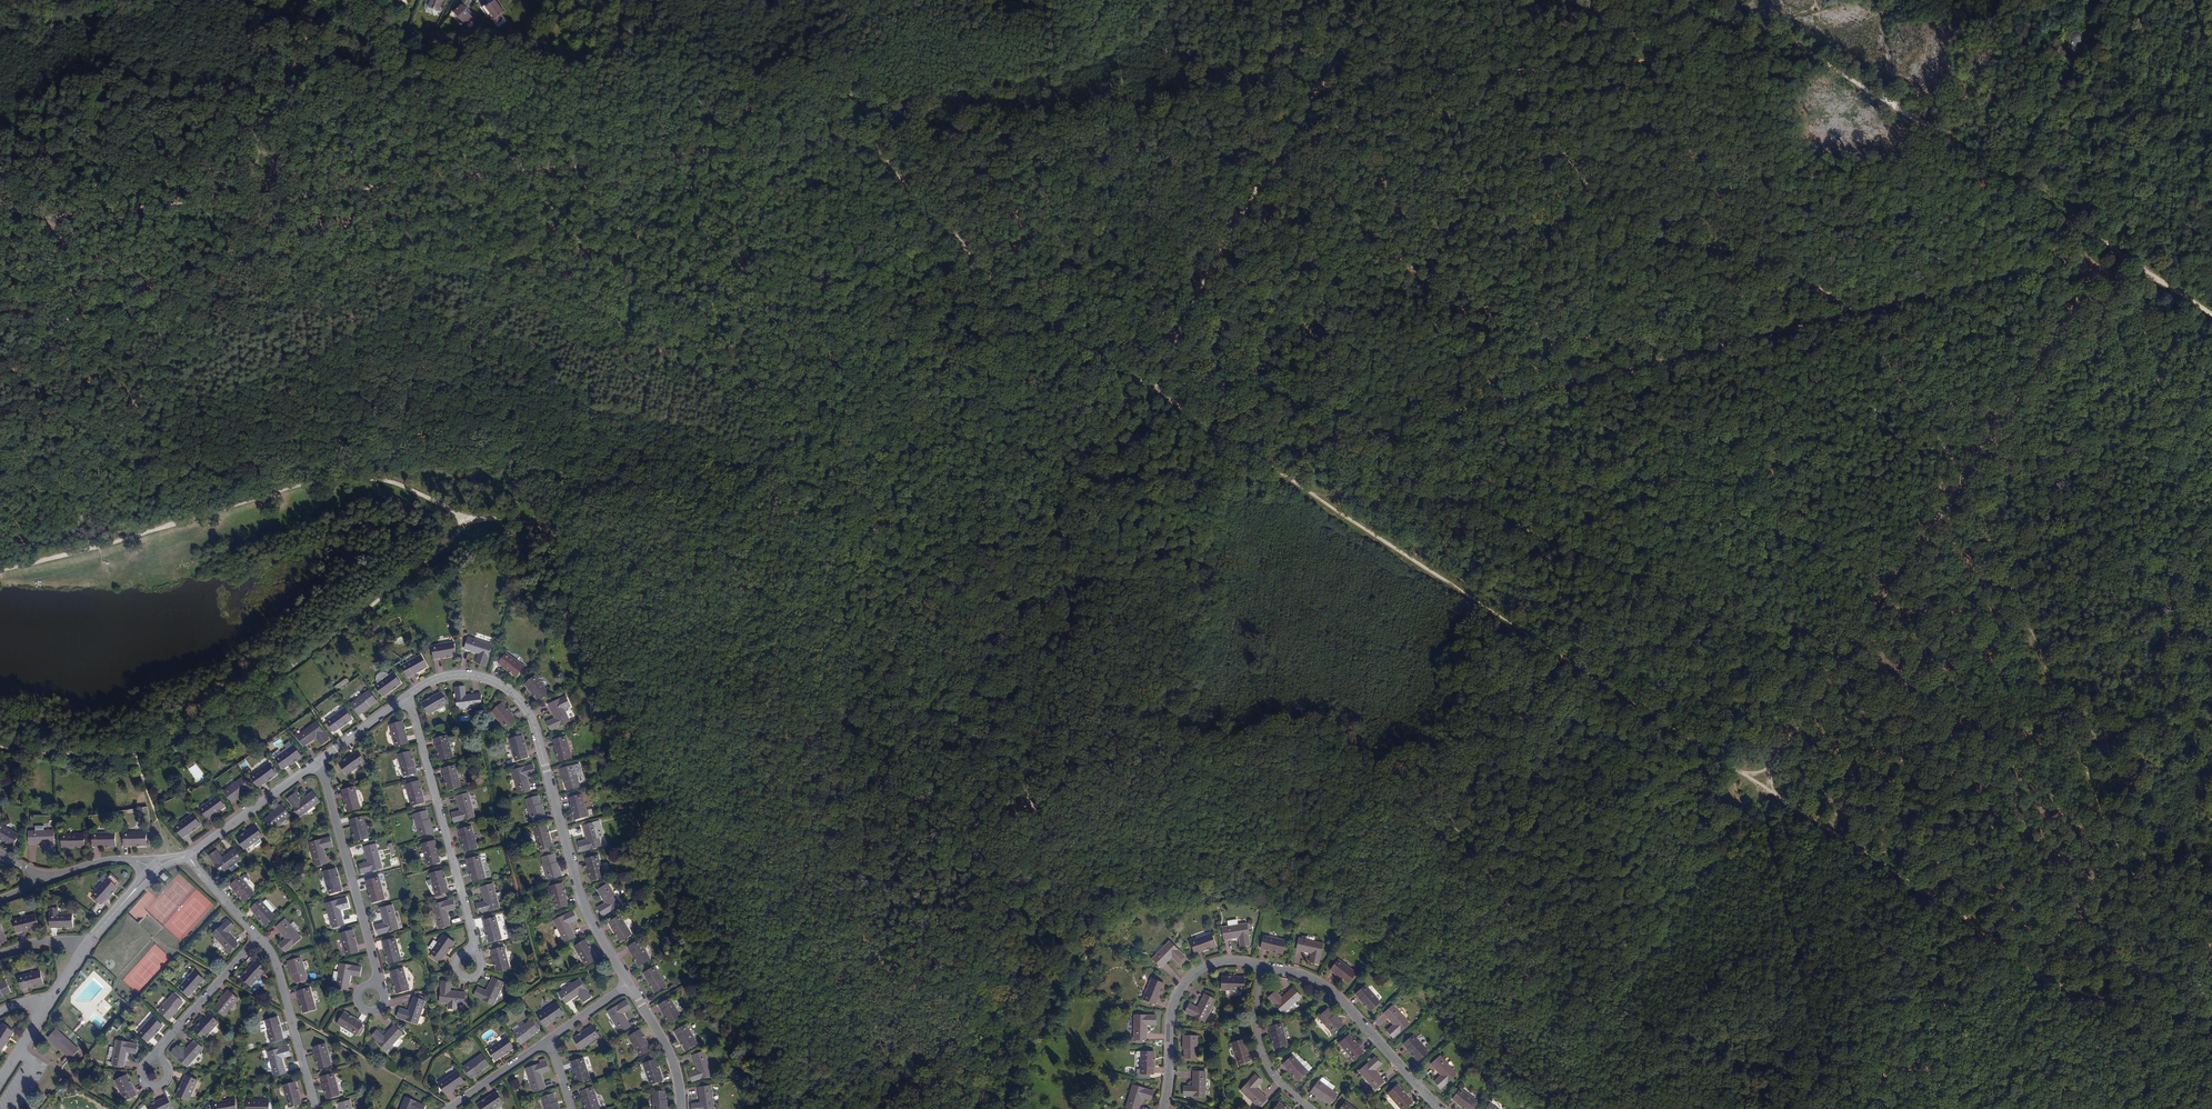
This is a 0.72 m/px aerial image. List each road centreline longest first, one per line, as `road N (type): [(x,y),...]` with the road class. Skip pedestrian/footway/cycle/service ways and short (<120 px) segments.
road 1 (track): [(871,132),(883,168),(1016,307),(1150,398),(1271,461),(2054,987),(2211,1015)]
road 2 (track): [(0,221),(225,207),(424,178),(1334,88)]
road 3 (track): [(2099,266),(1951,289),(1271,461)]
road 4 (track): [(1334,88),(1520,83),(1783,58),(1826,65),(2080,226)]
road 5 (track): [(476,521),(543,525),(556,543),(569,606),(607,654),(632,750),(739,980),(780,1108)]
road 6 (track): [(1779,803),(1778,774),(2099,266)]
road 7 (track): [(550,289),(500,276),(213,286),(0,373)]
road 8 (track): [(0,745),(135,747),(196,727),(343,627),(455,535)]
road 9 (track): [(455,535),(476,521),(393,484),(360,479),(291,488),(0,570)]
road 10 (residential): [(406,697),(439,677),(480,678),(514,695),(534,729),(580,901),(627,985)]
road 11 (track): [(1150,398),(1219,255),(1294,134),(1334,88)]
road 12 (residential): [(406,697),(474,951)]
road 13 (track): [(2157,0),(2125,44),(2128,169),(2112,247)]
road 14 (residential): [(1439,1108),(1334,994),(1264,967)]
road 15 (residential): [(318,761),(376,983)]
road 16 (residential): [(1264,967),(1230,960),(1183,982),(1171,1009),(1163,1108)]
road 17 (track): [(2211,1008),(2104,823)]
road 18 (track): [(2107,0),(2078,57),(2030,121),(2004,181)]
road 19 (residential): [(259,934),(284,972),(315,1108)]
road 20 (track): [(1670,0),(1826,65)]
road 21 (residential): [(259,934),(157,1058)]
road 22 (residential): [(1310,1108),(1265,1060),(1256,1005),(1264,967)]
road 23 (track): [(2080,226),(2211,311)]
road 24 (residential): [(194,851),(318,761)]
road 25 (residential): [(627,985),(669,1055),(680,1108)]
road 26 (residential): [(549,1040),(450,1108)]

